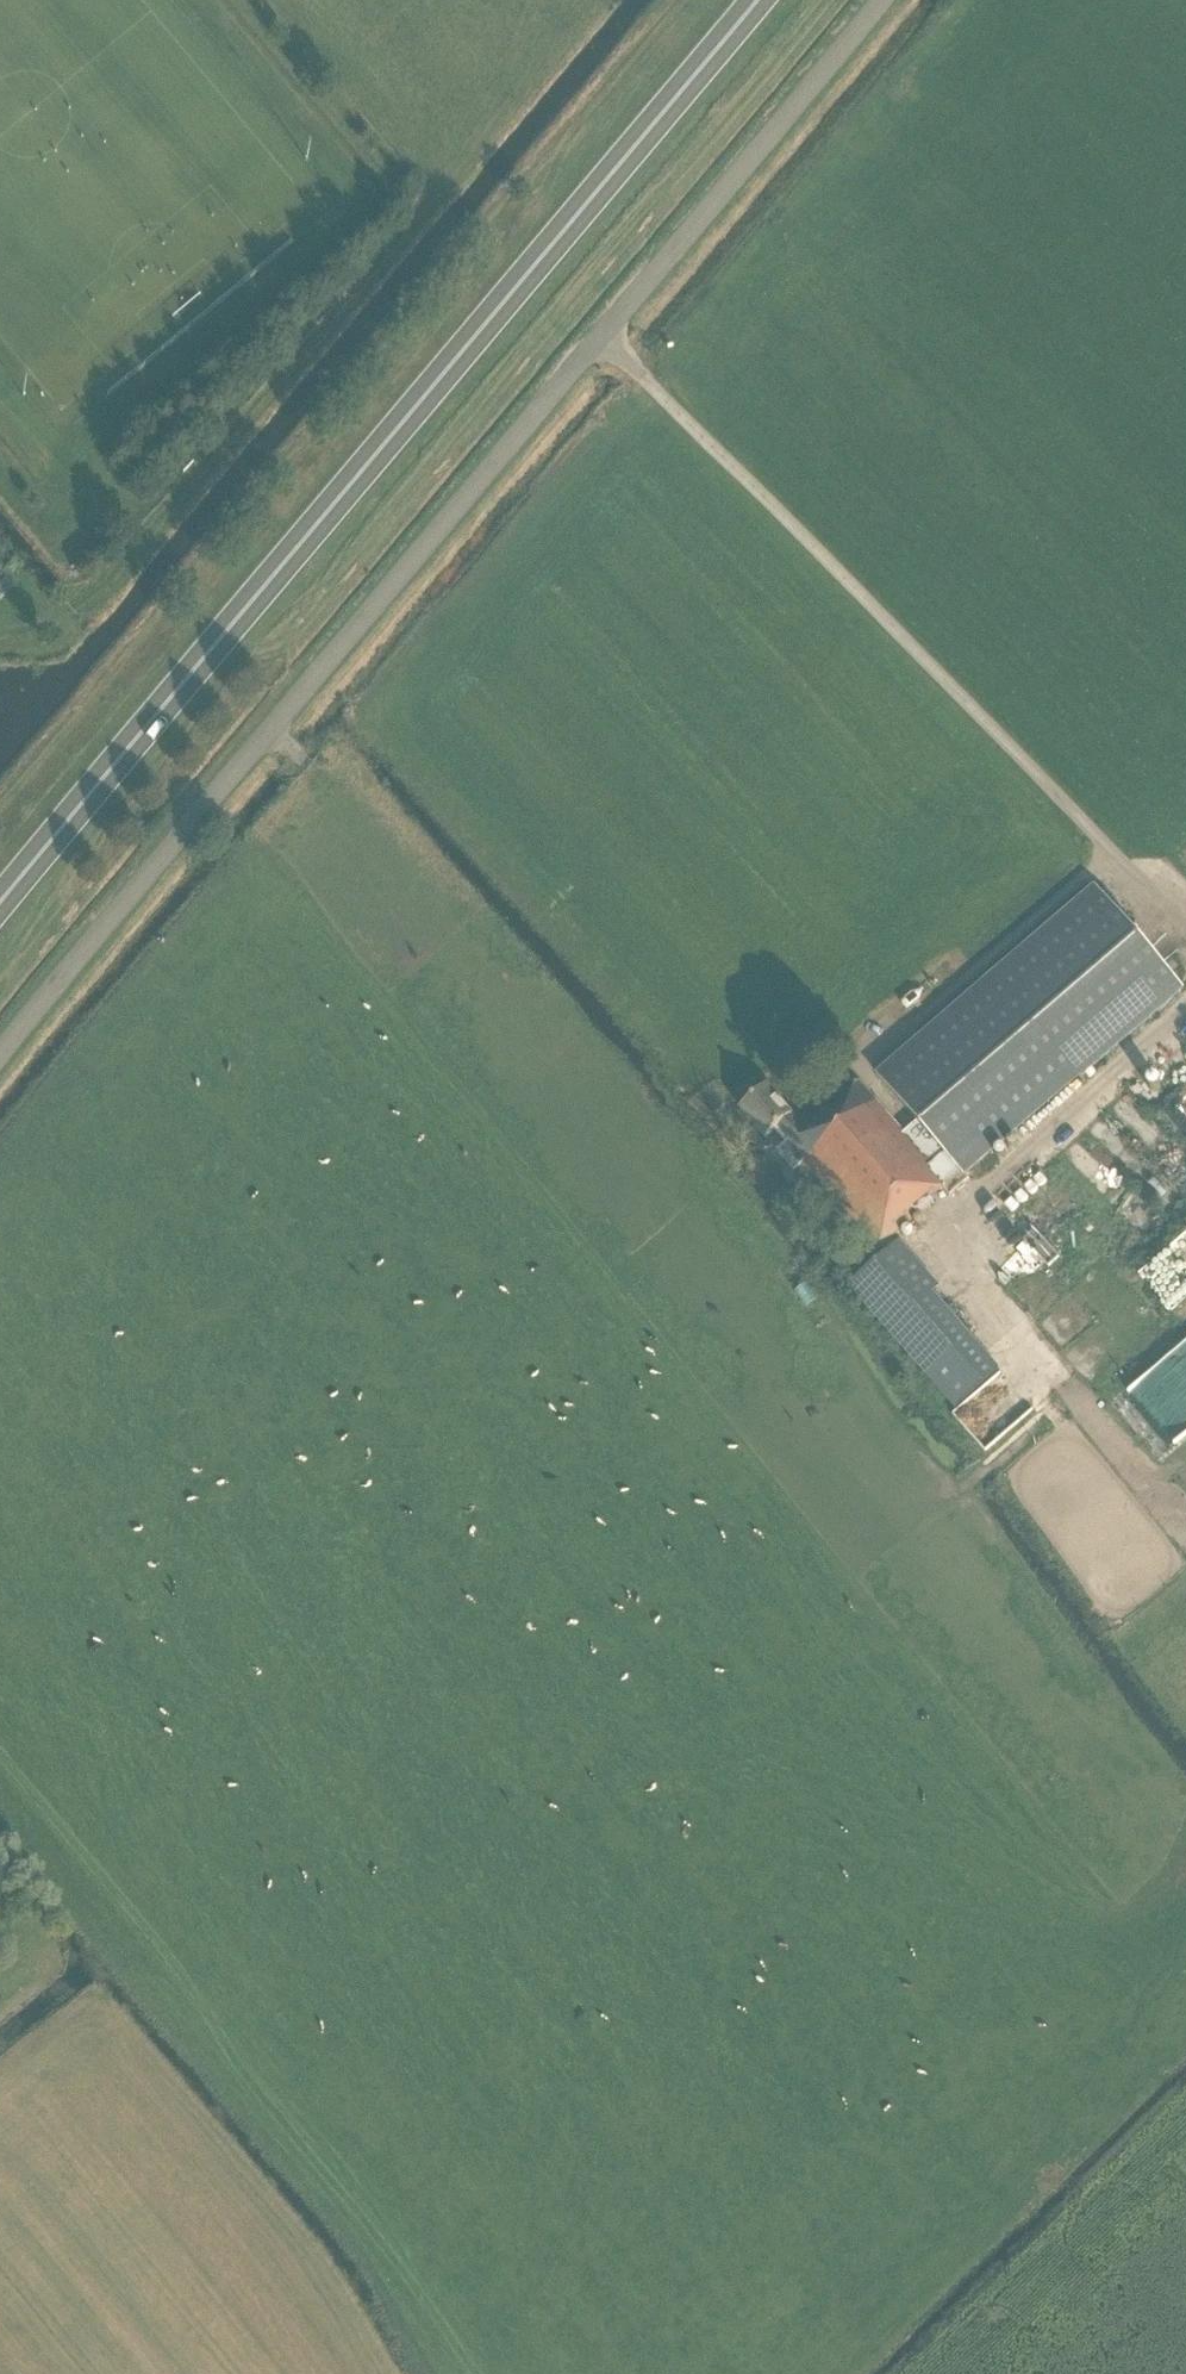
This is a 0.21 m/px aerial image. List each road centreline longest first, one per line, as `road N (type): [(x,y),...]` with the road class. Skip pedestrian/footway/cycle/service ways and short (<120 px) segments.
road 1 (unclassified): [(0,1055),(897,0)]
road 2 (trunk): [(0,905),(755,0)]

